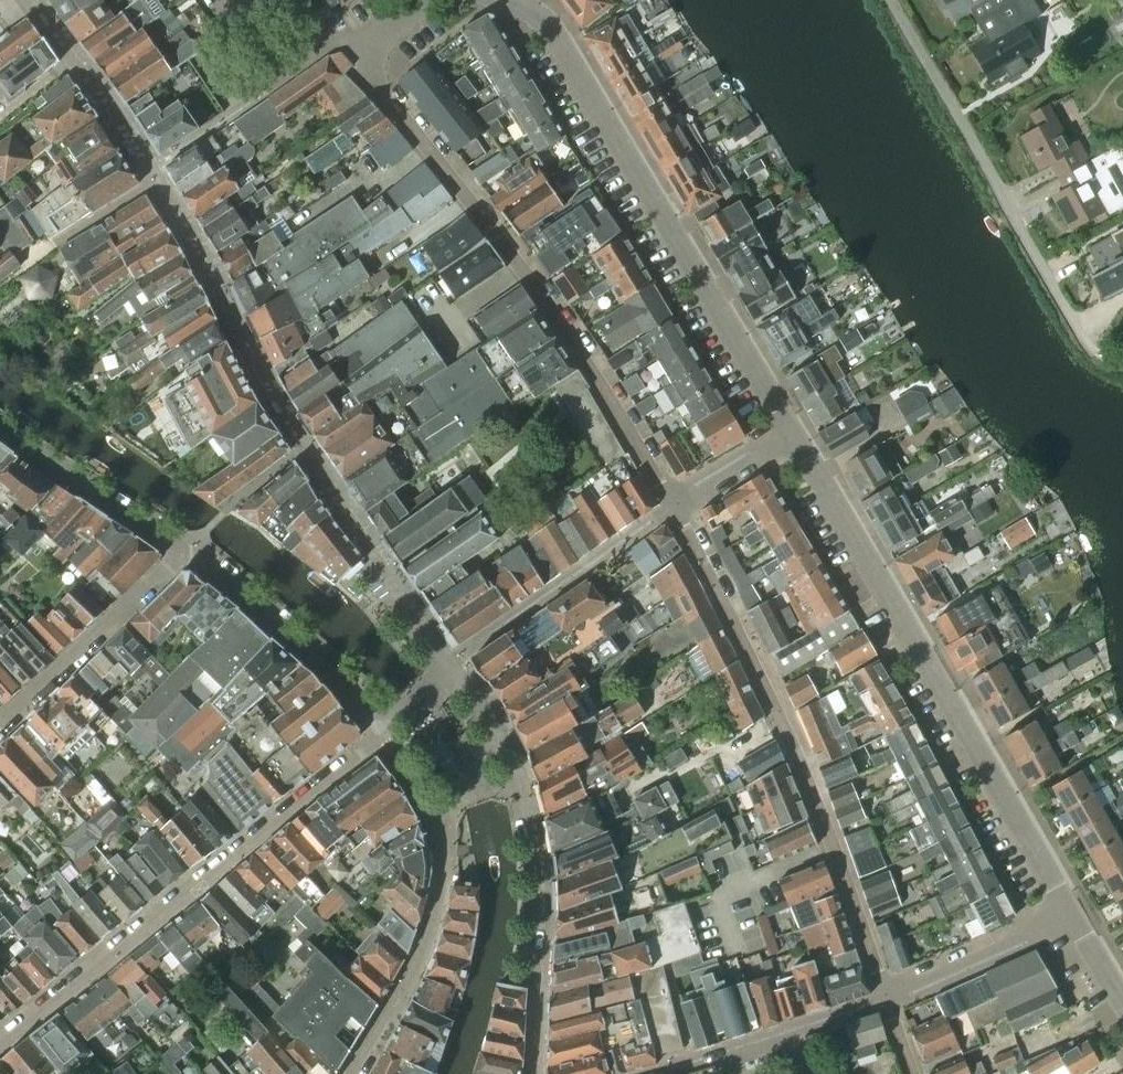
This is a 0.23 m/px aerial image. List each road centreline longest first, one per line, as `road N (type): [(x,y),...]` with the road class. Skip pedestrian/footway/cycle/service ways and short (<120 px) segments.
road 1 (residential): [(456,659),(277,401),(153,169),(29,0)]
road 2 (tertiary): [(1057,916),(858,586),(836,507),(792,427)]
road 3 (residential): [(677,503),(474,197),(360,58)]
road 4 (residential): [(677,503),(780,711),(891,999)]
road 5 (tertiary): [(792,427),(551,23),(521,0)]
road 6 (residential): [(382,732),(0,1039)]
road 7 (residential): [(1092,347),(891,0)]
road 8 (residential): [(537,1073),(546,923),(520,777)]
road 9 (residential): [(429,806),(443,889),(413,973),(350,1073)]
road 10 (residential): [(456,659),(677,503)]
road 11 (residential): [(187,550),(319,658),(382,732)]
road 12 (residential): [(187,550),(0,728)]
road 13 (residential): [(651,1073),(891,999)]
road 14 (residential): [(0,424),(187,550)]
road 15 (residential): [(891,999),(1057,916)]
road 16 (residential): [(677,503),(792,427)]
road 17 (residential): [(520,777),(494,711),(456,659)]
road 18 (tertiary): [(1122,1023),(1057,916)]

